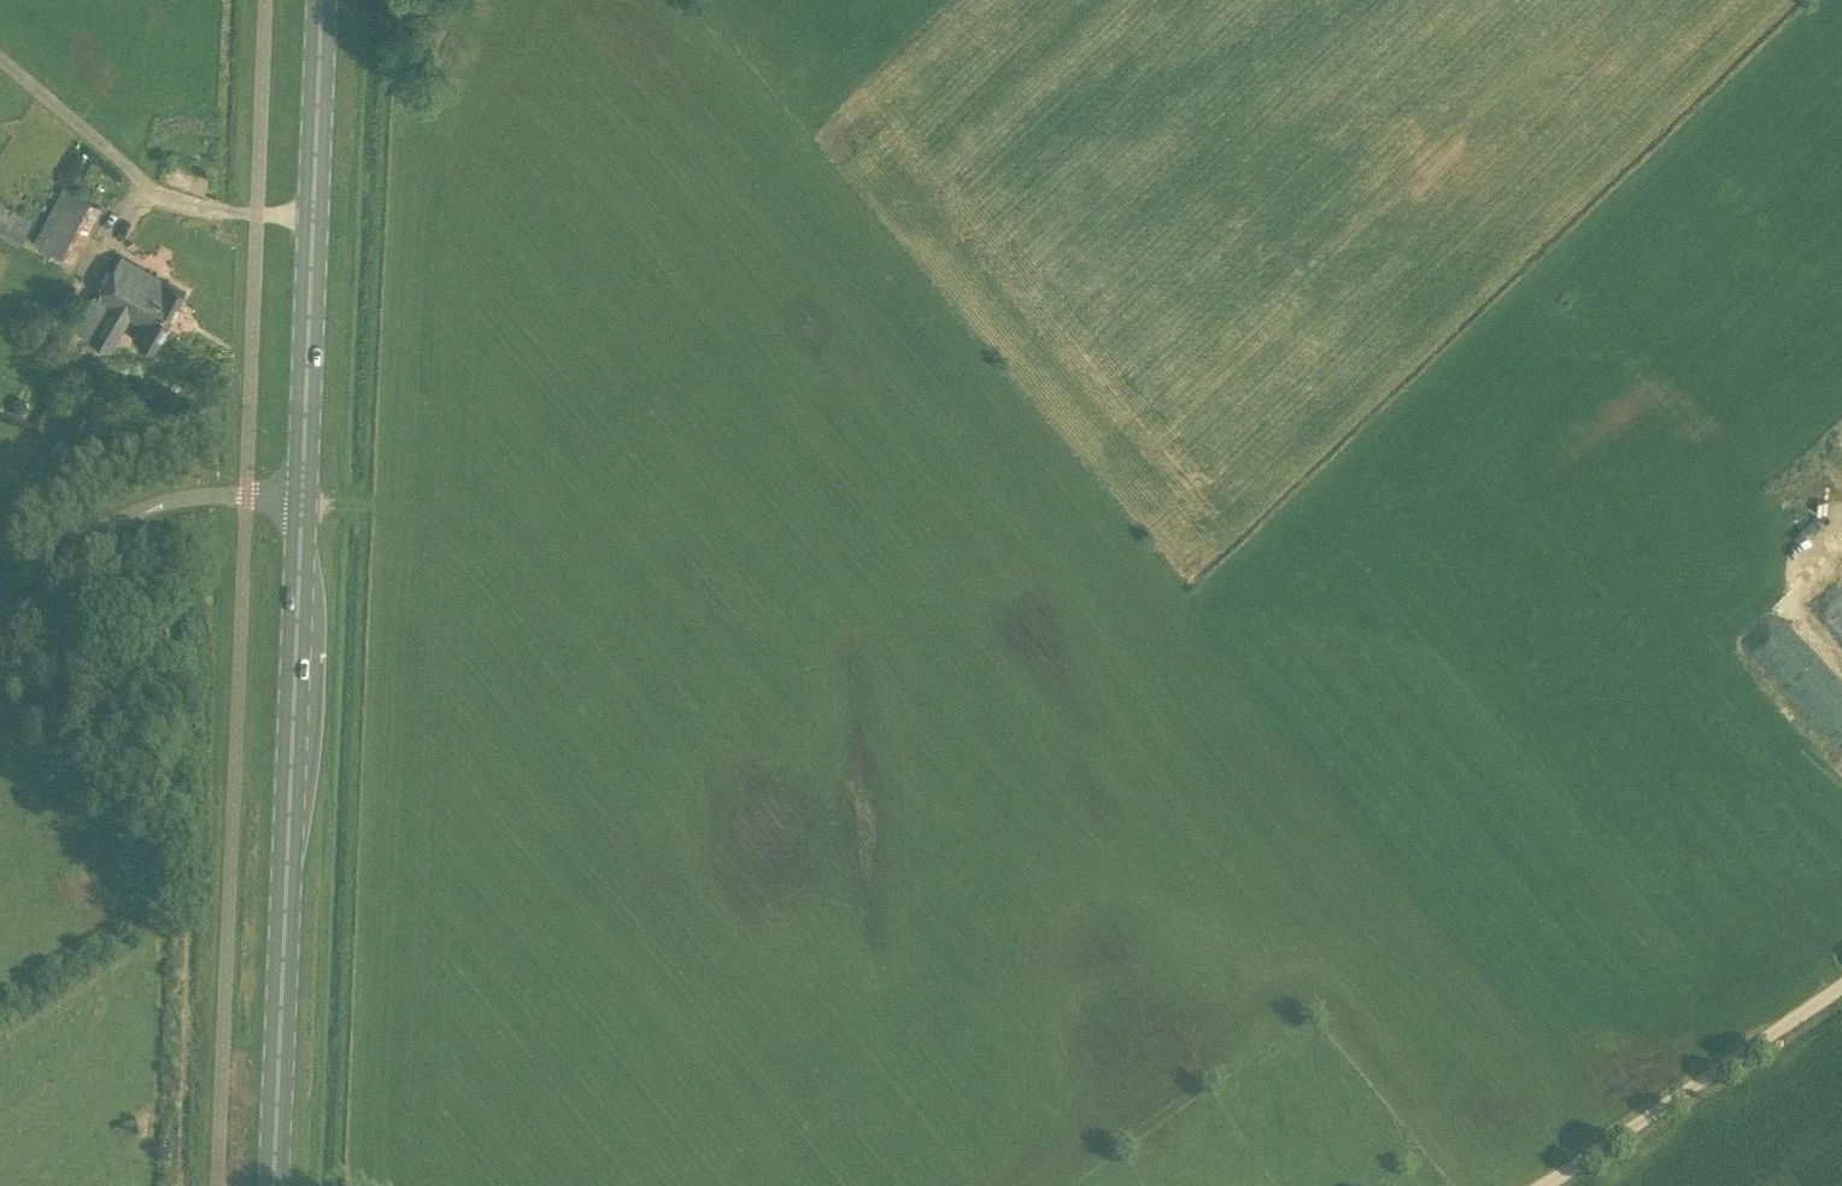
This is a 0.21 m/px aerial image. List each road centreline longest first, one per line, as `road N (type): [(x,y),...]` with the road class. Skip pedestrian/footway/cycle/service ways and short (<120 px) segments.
road 1 (primary): [(277,1185),(305,495)]
road 2 (primary): [(305,495),(327,0)]
road 3 (unclassified): [(305,495),(140,488),(87,515),(0,633)]

